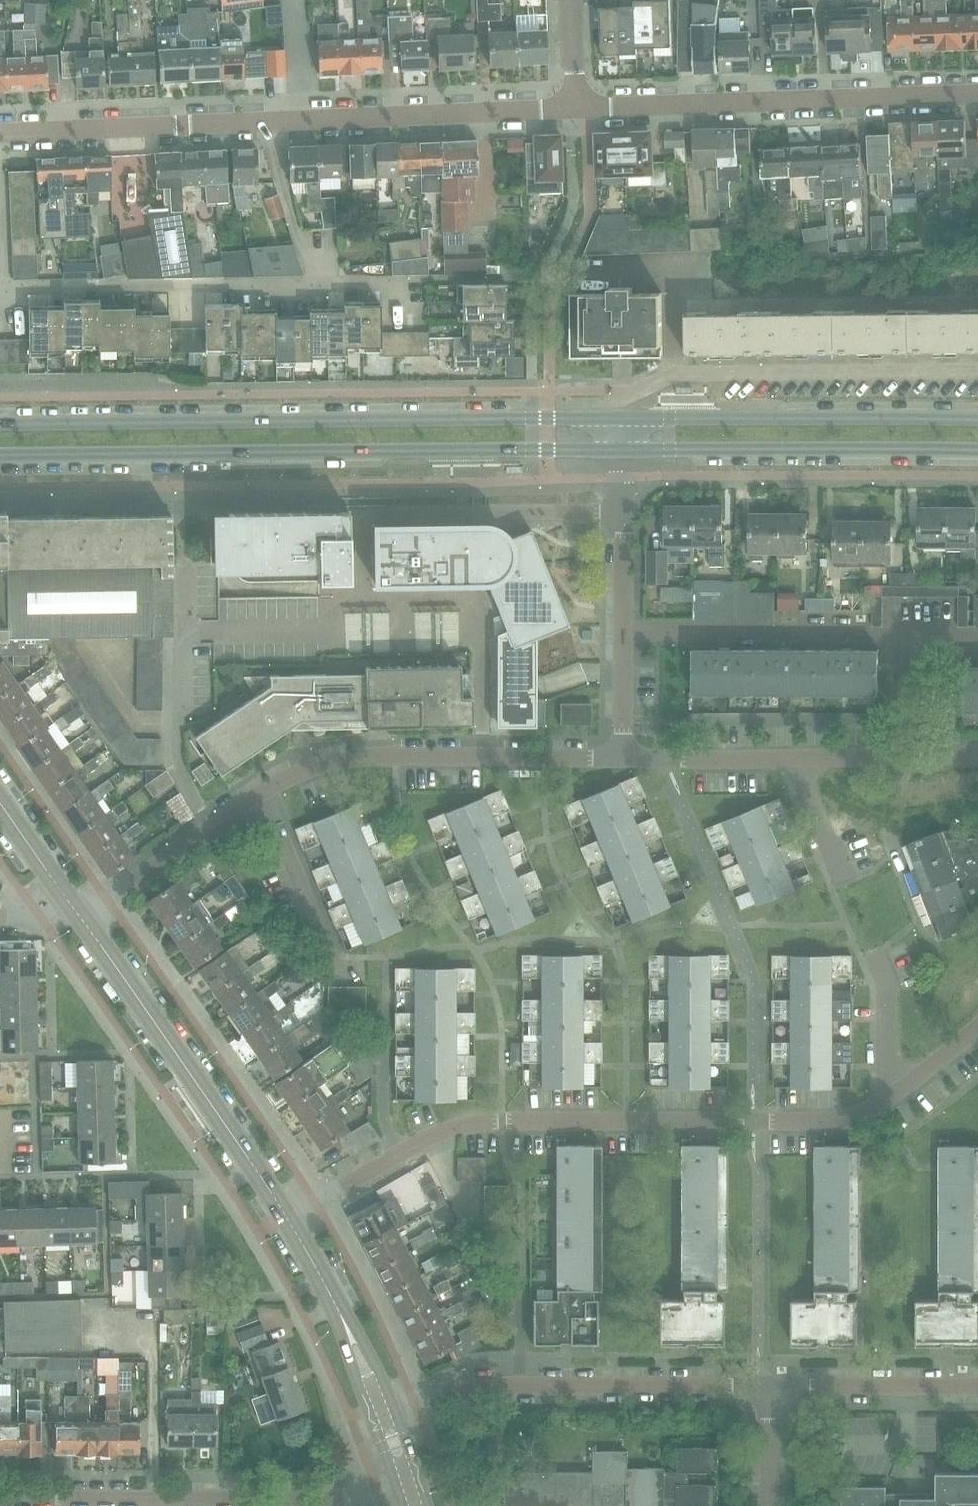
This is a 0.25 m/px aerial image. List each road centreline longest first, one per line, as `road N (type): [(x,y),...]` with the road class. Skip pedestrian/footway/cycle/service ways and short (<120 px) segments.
road 1 (residential): [(287,1218),(425,1139),(465,1125),(830,1121),(887,1097)]
road 2 (secondary): [(621,417),(0,423)]
road 3 (secondary): [(0,455),(621,450)]
road 4 (residential): [(73,907),(107,899),(266,790),(327,763),(395,755),(624,758)]
road 5 (residential): [(0,1499),(381,1500),(411,1491)]
road 6 (residential): [(575,107),(977,90)]
road 7 (residential): [(381,1406),(491,1386),(767,1386)]
road 8 (tertiary): [(287,1218),(73,907)]
road 9 (residential): [(977,371),(686,374),(631,396),(621,417)]
road 10 (secondary): [(977,419),(621,417)]
road 11 (secondary): [(621,450),(977,451)]
road 12 (residential): [(977,651),(883,634),(623,633)]
road 13 (residential): [(0,295),(318,288)]
road 14 (residential): [(274,117),(575,107)]
road 15 (residential): [(0,133),(274,117)]
road 16 (tertiary): [(381,1406),(287,1218)]
road 17 (residential): [(767,1386),(977,1386)]
road 18 (residential): [(623,633),(621,450)]
road 19 (residential): [(795,758),(977,755)]
road 20 (residential): [(274,117),(278,178),(318,288)]
road 21 (residential): [(624,758),(795,758)]
road 22 (residential): [(887,1097),(887,988),(873,951)]
road 23 (residential): [(844,883),(795,758)]
road 24 (tertiary): [(73,907),(0,801)]
road 25 (residential): [(624,758),(623,633)]

